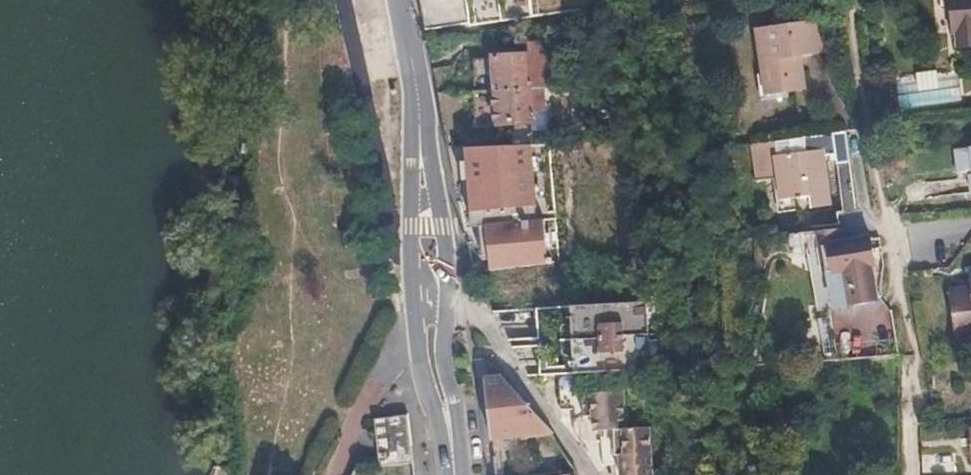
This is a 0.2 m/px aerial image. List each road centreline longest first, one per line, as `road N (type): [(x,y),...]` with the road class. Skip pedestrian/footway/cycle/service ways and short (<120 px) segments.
road 1 (tertiary): [(404,0),(421,84),(433,240),(428,354),(454,474)]

